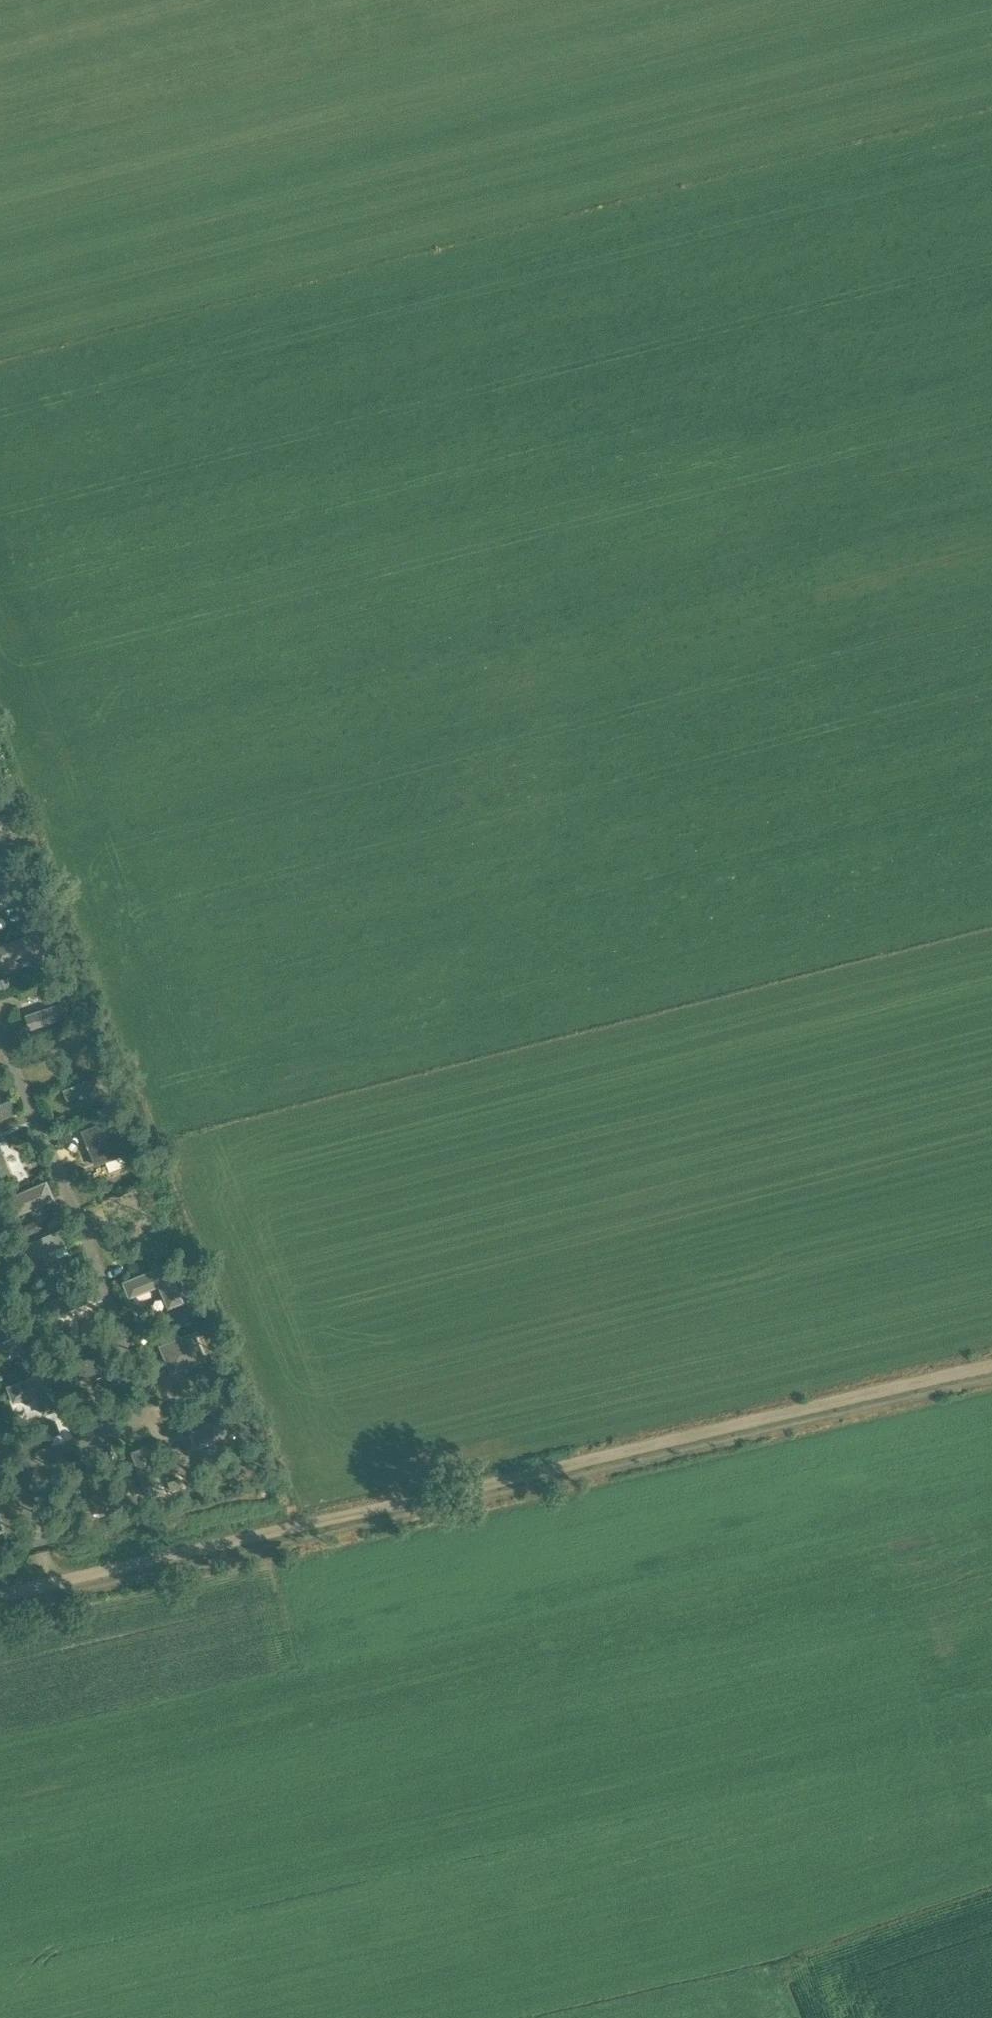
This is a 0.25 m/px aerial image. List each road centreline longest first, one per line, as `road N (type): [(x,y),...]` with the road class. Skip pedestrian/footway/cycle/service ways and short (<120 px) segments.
road 1 (track): [(0,1599),(991,1359)]

